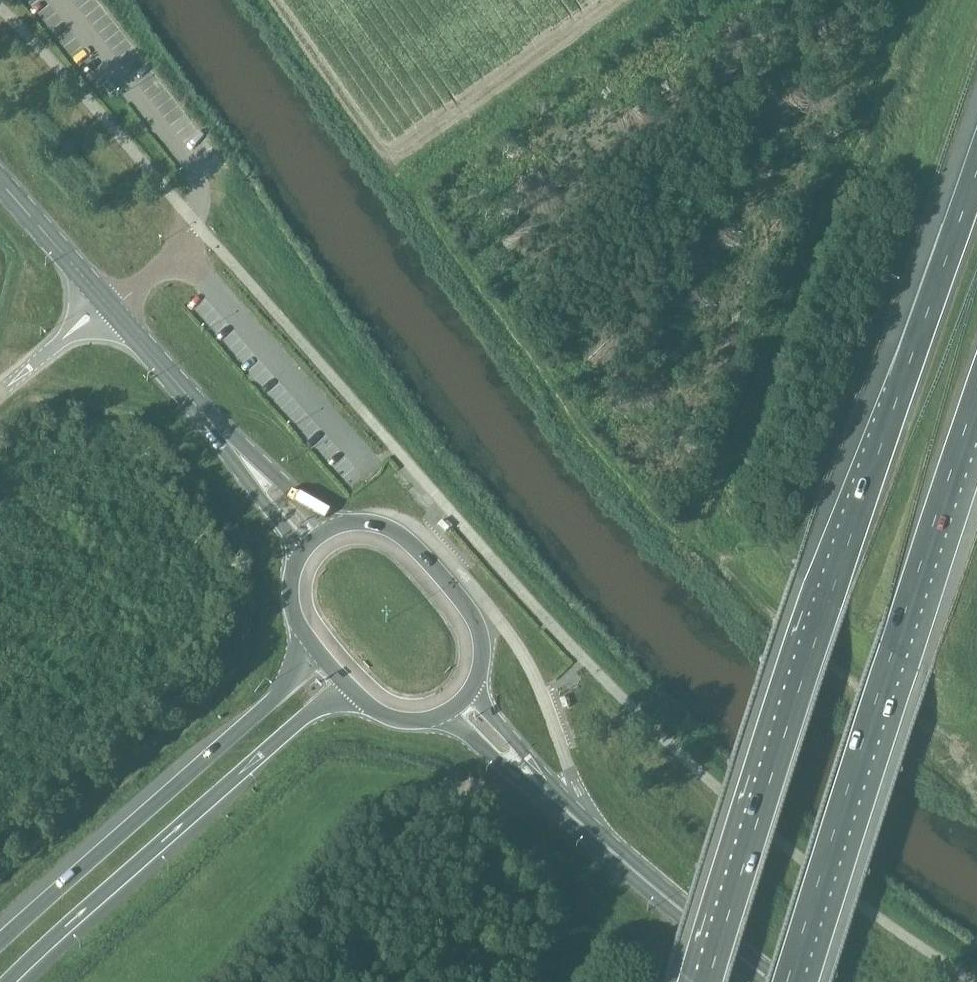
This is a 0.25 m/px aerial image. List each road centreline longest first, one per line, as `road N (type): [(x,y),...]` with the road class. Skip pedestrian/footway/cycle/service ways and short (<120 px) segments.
road 1 (motorway): [(976,166),(707,981)]
road 2 (motorway): [(790,981),(976,394)]
road 3 (motorway): [(8,981),(291,726),(351,690)]
road 4 (motorway): [(308,641),(289,682),(0,942)]
road 5 (primary): [(539,785),(773,981)]
road 6 (primary): [(473,686),(481,662),(478,627),(434,568),(387,527),(334,526)]
road 7 (primary): [(240,455),(109,305)]
road 8 (primary): [(109,305),(0,182)]
road 9 (unclassified): [(0,391),(109,305)]
road 10 (unclassified): [(192,218),(180,251),(109,305)]
road 11 (primary): [(440,715),(521,781),(539,785)]
road 12 (primary): [(240,455),(240,472),(297,559)]
road 13 (primary): [(539,785),(537,770),(473,686)]
road 14 (primary): [(334,526),(257,458),(240,455)]

